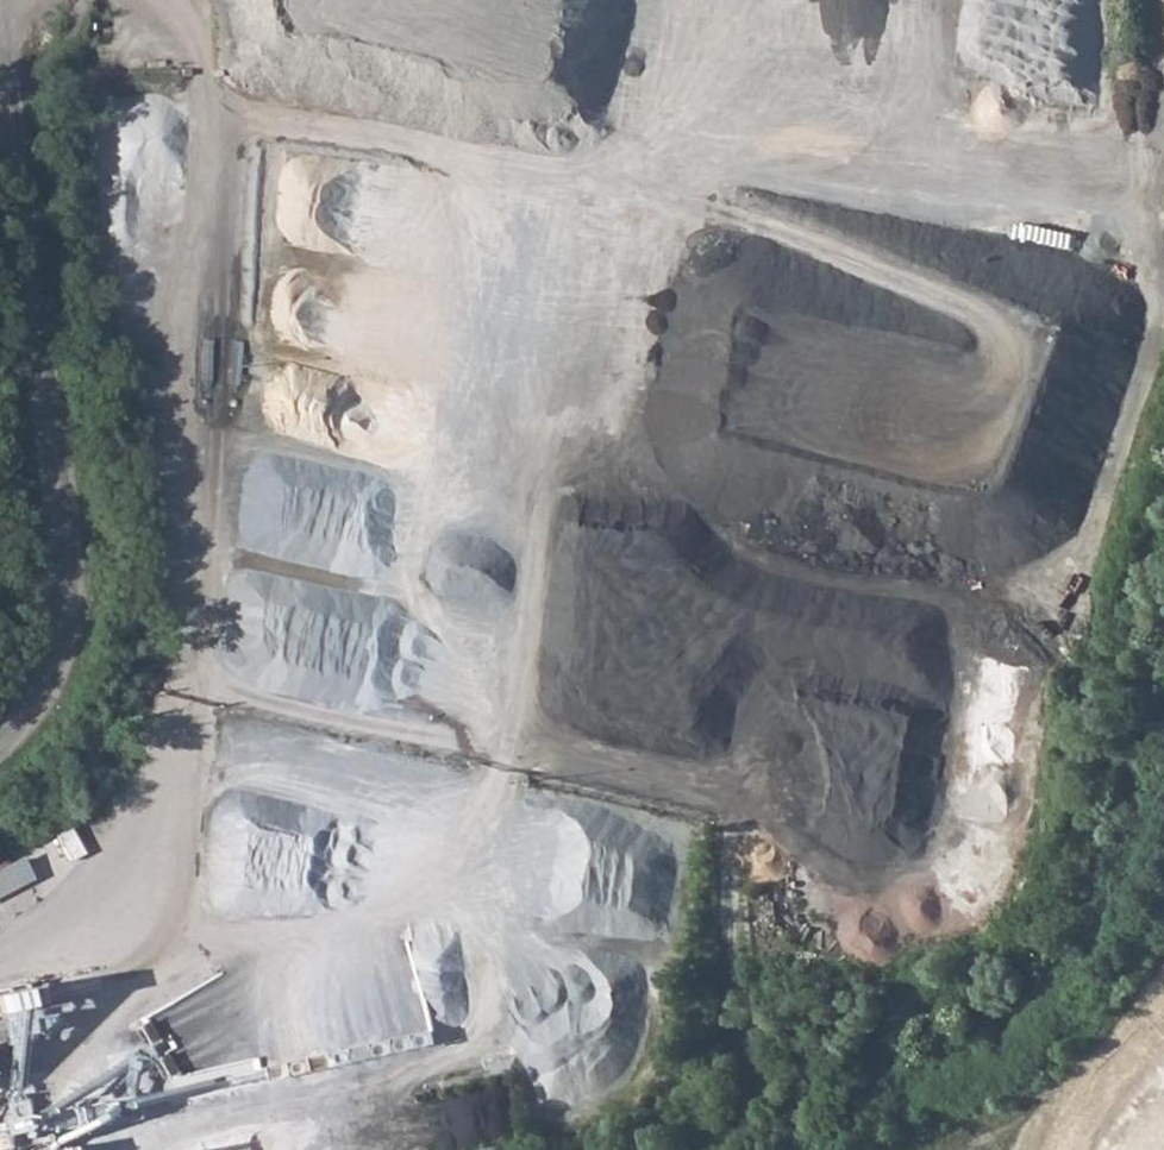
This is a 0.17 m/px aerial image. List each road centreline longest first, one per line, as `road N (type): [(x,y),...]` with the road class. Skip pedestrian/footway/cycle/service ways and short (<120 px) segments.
road 1 (residential): [(0,72),(67,590),(57,690),(15,757),(0,767)]

